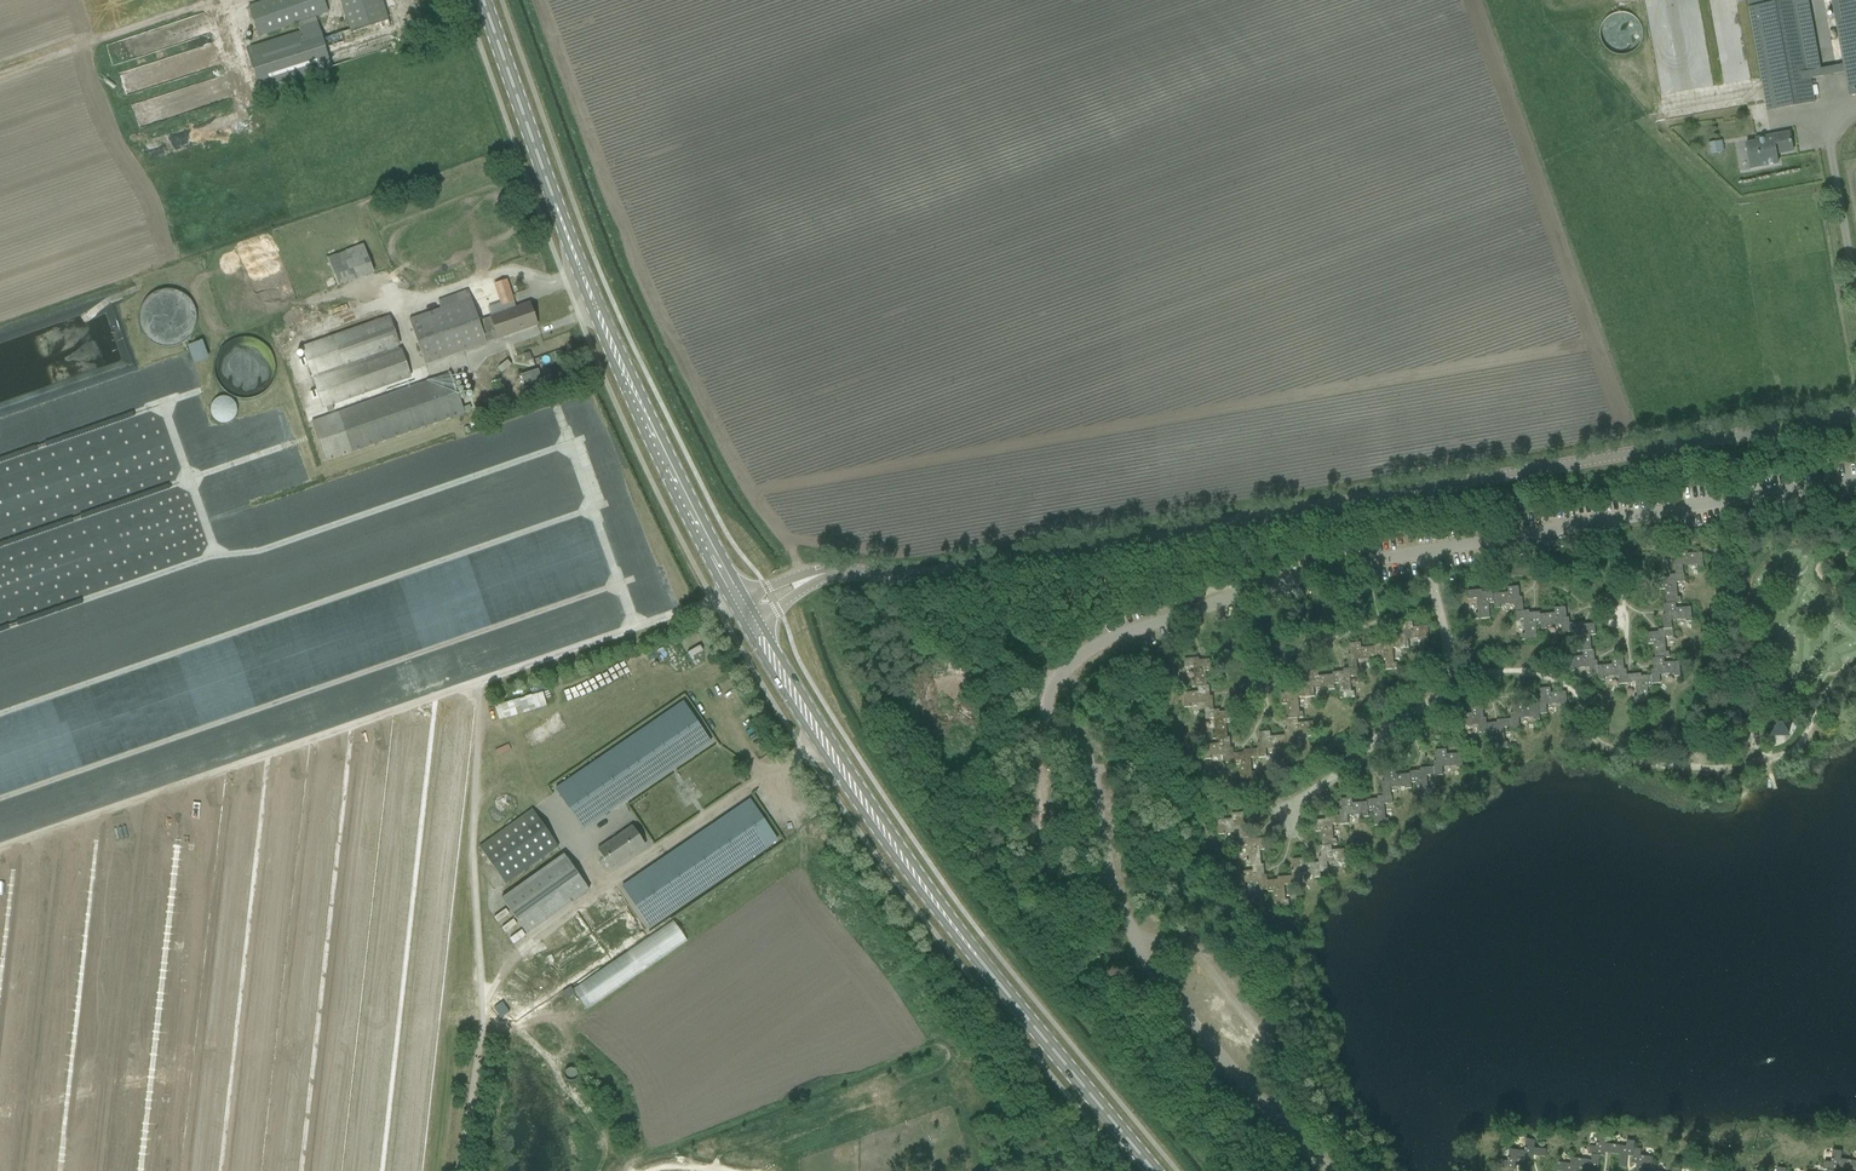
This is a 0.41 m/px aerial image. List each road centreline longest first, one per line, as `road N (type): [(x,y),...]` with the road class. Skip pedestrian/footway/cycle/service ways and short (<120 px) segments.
road 1 (unclassified): [(772,601),(817,577),(853,571),(937,573),(1855,415)]
road 2 (track): [(733,593),(0,861)]
road 3 (primary): [(1153,1170),(894,849),(745,616)]
road 4 (primary): [(745,616),(634,395),(487,0)]
road 5 (track): [(232,6),(0,78)]

